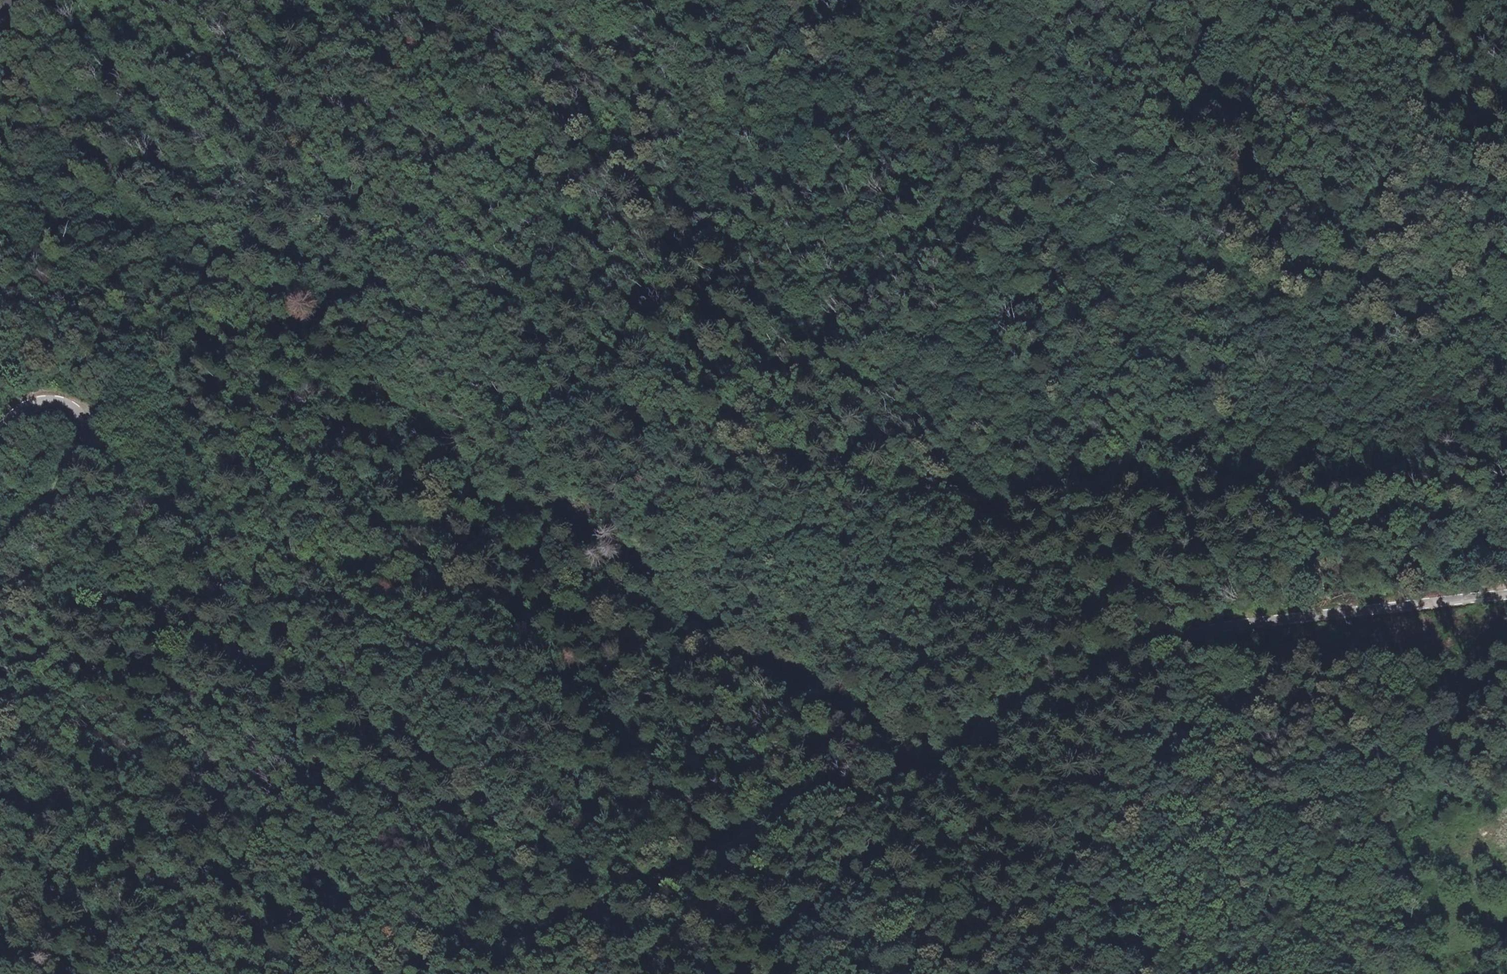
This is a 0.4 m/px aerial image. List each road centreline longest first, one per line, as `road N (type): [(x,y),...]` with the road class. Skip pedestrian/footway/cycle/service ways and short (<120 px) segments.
road 1 (unclassified): [(417,973),(623,897),(774,814),(898,773),(1063,681),(1221,620),(1506,592)]
road 2 (unclassified): [(0,430),(36,401),(68,404),(85,423),(87,446),(0,571)]

